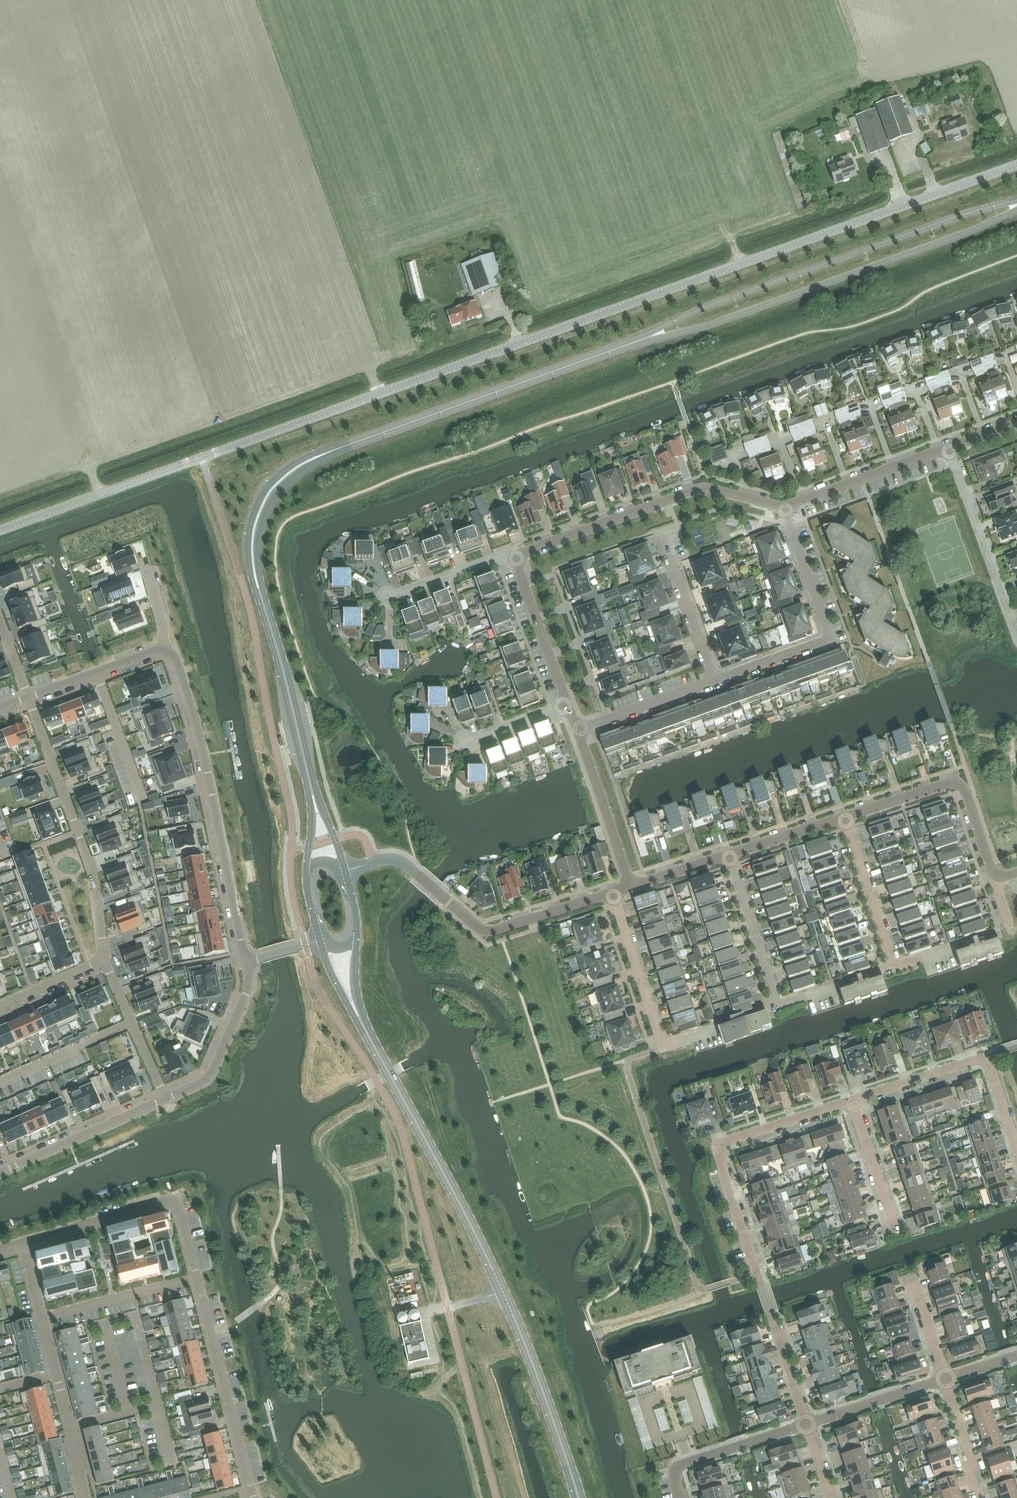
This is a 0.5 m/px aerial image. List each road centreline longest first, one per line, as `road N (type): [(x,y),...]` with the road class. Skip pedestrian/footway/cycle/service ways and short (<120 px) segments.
road 1 (unclassified): [(0,531),(1016,164)]
road 2 (tertiary): [(623,346),(340,448),(275,485),(254,528),(253,558),(308,774)]
road 3 (tertiary): [(577,1491),(505,1295),(368,1035)]
road 4 (residential): [(245,961),(200,736),(175,654),(158,650),(28,697)]
road 5 (tertiary): [(1016,202),(967,212),(697,310),(623,346)]
road 6 (tertiary): [(623,346),(704,327),(1016,208)]
road 7 (residential): [(763,1283),(719,1145),(856,1100)]
road 8 (residential): [(516,557),(706,486),(784,510)]
road 9 (residential): [(28,697),(94,876),(104,959)]
road 10 (residential): [(715,680),(829,639),(784,510)]
road 11 (residential): [(845,816),(958,783),(997,881),(1016,875)]
road 12 (residential): [(856,1100),(985,1060),(1016,1157)]
road 13 (residential): [(24,1242),(171,1200),(196,1277)]
road 14 (residential): [(196,1277),(253,1497)]
road 15 (residential): [(704,1035),(664,1049),(612,895)]
road 16 (residential): [(1016,633),(950,449)]
road 17 (residential): [(443,897),(494,931),(612,895)]
road 18 (residential): [(42,1318),(86,1497)]
road 19 (residential): [(0,1172),(165,1098)]
road 20 (residential): [(784,510),(950,449)]
road 21 (residential): [(165,1098),(214,1069),(247,991),(245,961)]
road 22 (residential): [(807,1423),(679,1464),(680,1497)]
road 23 (residential): [(630,889),(578,733)]
road 24 (residential): [(196,1277),(42,1318)]
road 25 (residential): [(567,705),(516,557)]
road 26 (residential): [(892,963),(845,816)]
road 27 (residential): [(777,1001),(728,855)]
road 28 (residential): [(104,959),(165,1098)]
road 29 (residential): [(715,680),(663,539)]
road 30 (residential): [(578,733),(715,680)]
road 31 (residential): [(807,1423),(944,1379)]
road 32 (residential): [(379,599),(516,557)]
road 33 (residential): [(856,1100),(898,1231)]
road 34 (residential): [(728,855),(845,816)]
road 35 (residential): [(944,1379),(978,1497)]

